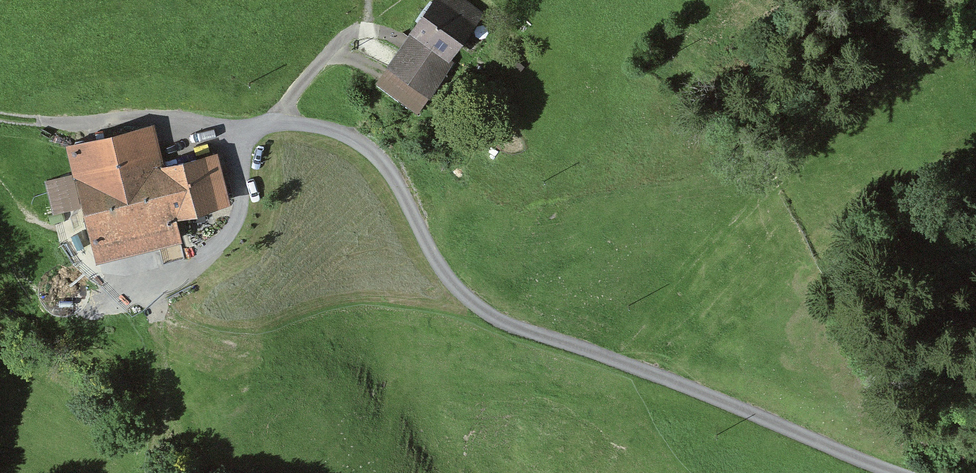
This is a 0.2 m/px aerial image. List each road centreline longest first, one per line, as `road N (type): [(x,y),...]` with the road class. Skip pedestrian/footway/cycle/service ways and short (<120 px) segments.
road 1 (track): [(881,472),(663,377),(493,323),(444,276),(391,167),(316,125),(281,122),(235,135),(188,119),(45,124),(0,116)]
road 2 (track): [(604,358),(633,343),(697,258),(789,174),(897,117),(975,56)]
road 3 (track): [(157,318),(163,417),(155,472)]

